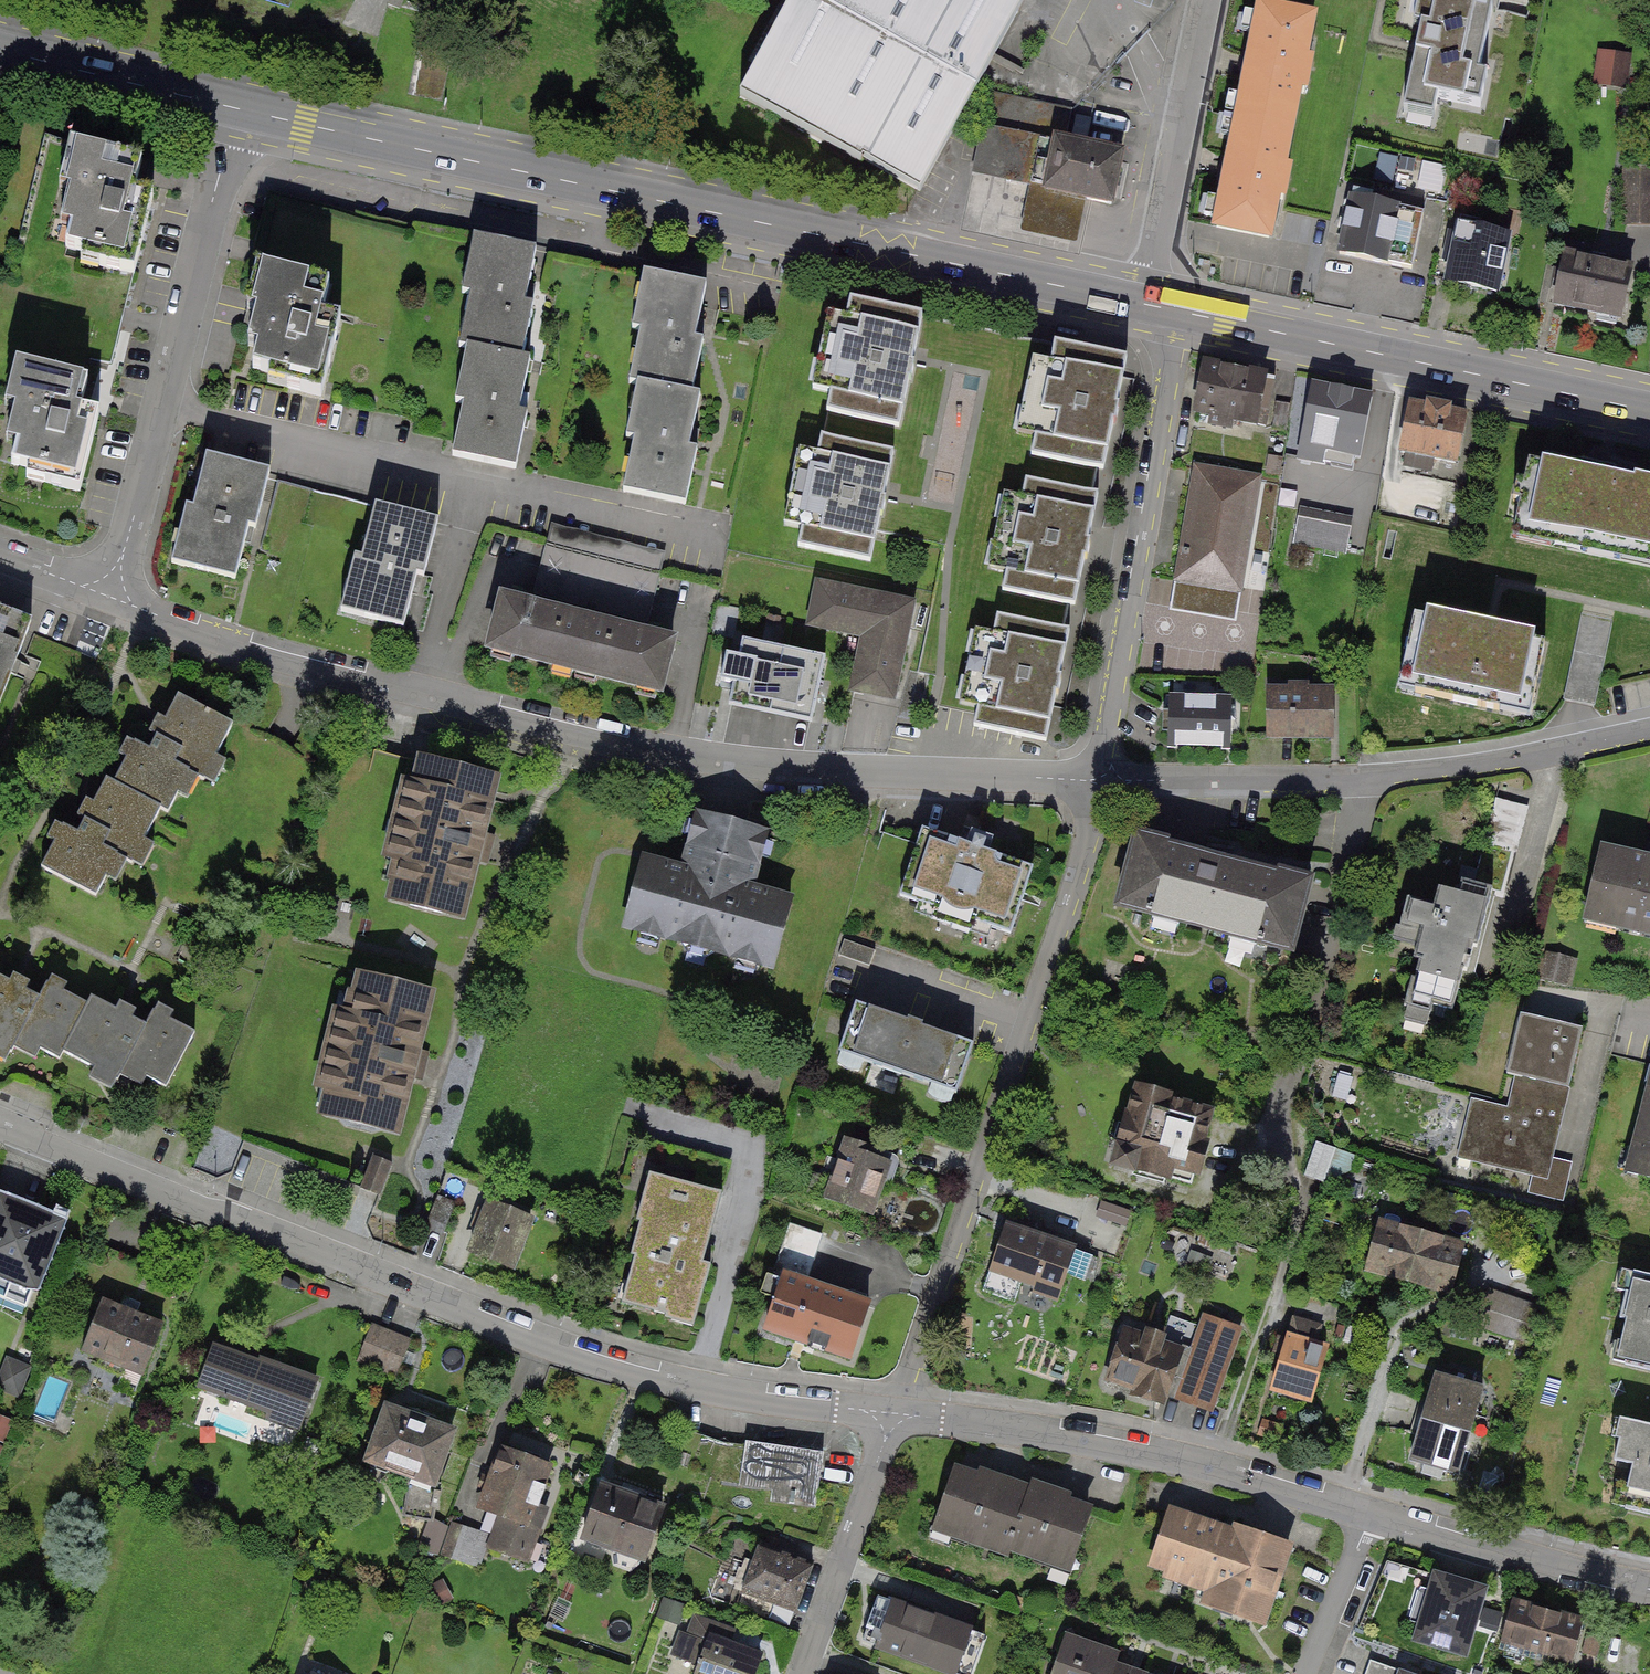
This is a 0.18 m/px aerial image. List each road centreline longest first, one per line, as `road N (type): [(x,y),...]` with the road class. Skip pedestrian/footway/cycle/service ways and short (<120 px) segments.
road 1 (residential): [(110,596),(264,655),(651,750),(729,762),(1096,779)]
road 2 (secondary): [(236,108),(1179,309)]
road 3 (residential): [(0,1115),(627,1376),(895,1414)]
road 4 (residential): [(1096,779),(1079,868),(895,1414)]
road 5 (residential): [(1096,779),(1366,780),(1494,765),(1649,733)]
road 6 (residential): [(236,108),(110,596)]
road 7 (secondary): [(1179,309),(1649,413)]
road 8 (residential): [(1179,309),(1096,779)]
road 9 (residential): [(1287,1151),(1304,1204),(1214,1468)]
road 10 (residential): [(895,1414),(1134,1448),(1214,1468)]
road 11 (residential): [(1370,1514),(1649,1590)]
road 12 (residential): [(895,1414),(802,1673)]
road 13 (secondary): [(0,50),(236,108)]
road 14 (residential): [(1370,1514),(1304,1673)]
road 15 (residential): [(1214,1468),(1370,1514)]

